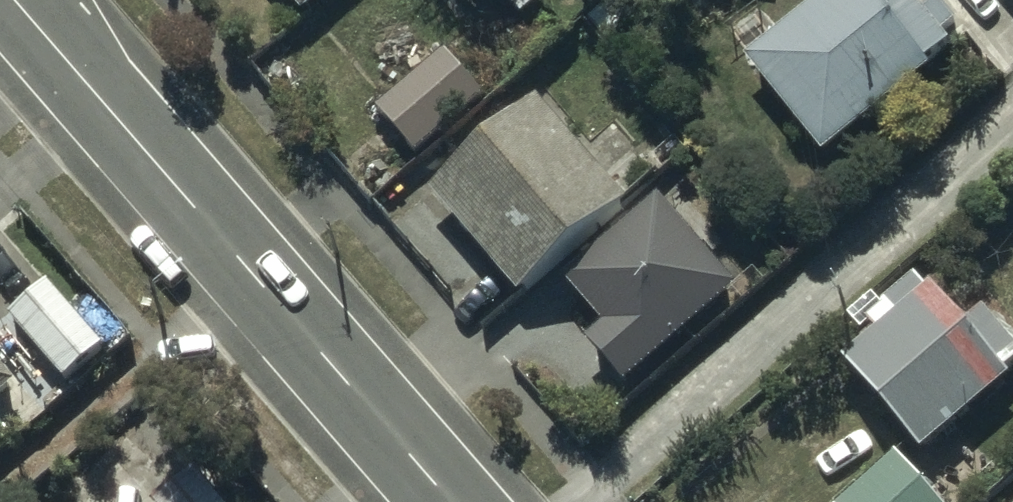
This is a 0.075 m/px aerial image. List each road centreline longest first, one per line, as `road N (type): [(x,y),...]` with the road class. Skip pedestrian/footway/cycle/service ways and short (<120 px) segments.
road 1 (secondary): [(15,0),(450,501)]

